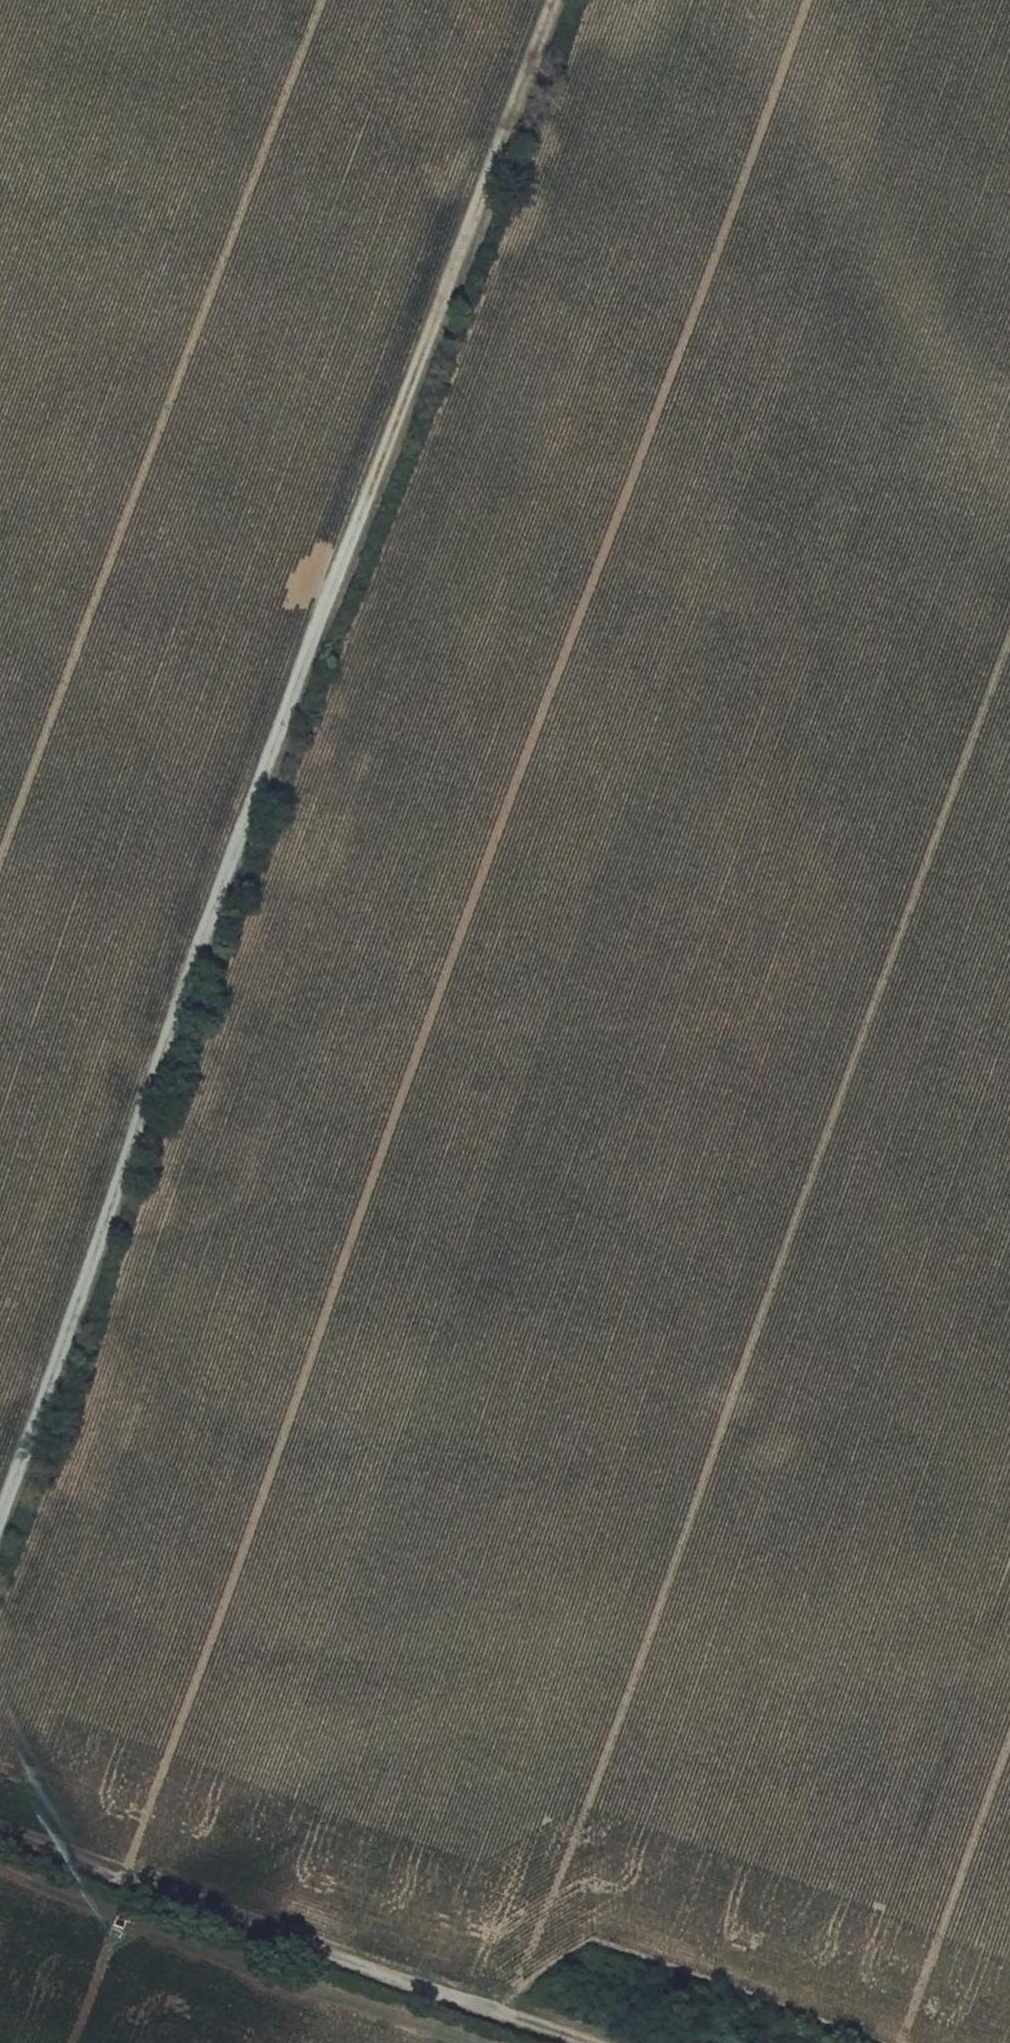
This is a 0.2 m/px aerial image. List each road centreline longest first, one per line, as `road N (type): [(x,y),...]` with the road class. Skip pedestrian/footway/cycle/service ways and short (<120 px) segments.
road 1 (track): [(552,0),(0,1499)]
road 2 (track): [(578,2042),(0,1838)]

